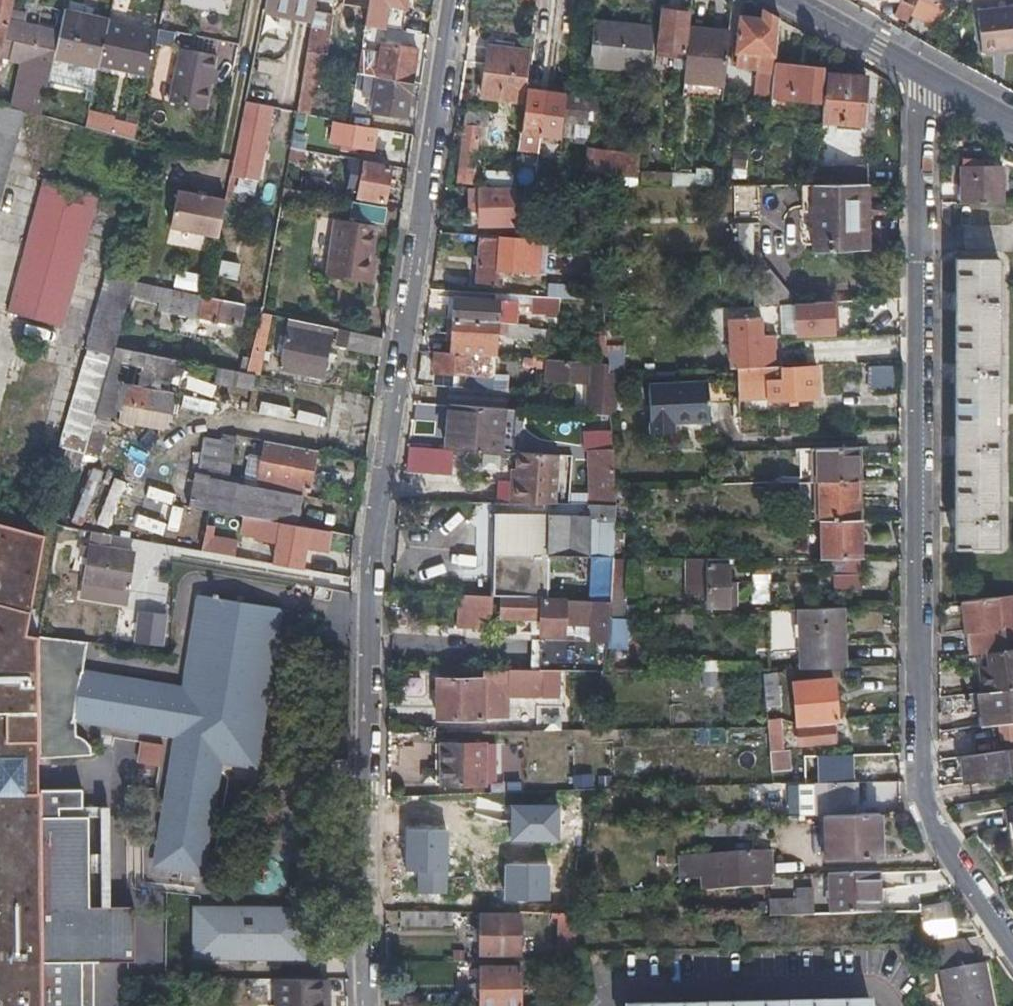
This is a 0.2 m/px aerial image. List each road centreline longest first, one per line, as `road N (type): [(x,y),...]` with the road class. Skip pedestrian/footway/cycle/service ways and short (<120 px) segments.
road 1 (residential): [(371,1005),(366,586),(453,0)]
road 2 (residential): [(924,72),(921,786),(951,854),(1012,946)]
road 3 (residential): [(886,1005),(873,987),(623,993)]
road 4 (residential): [(924,72),(798,0)]

